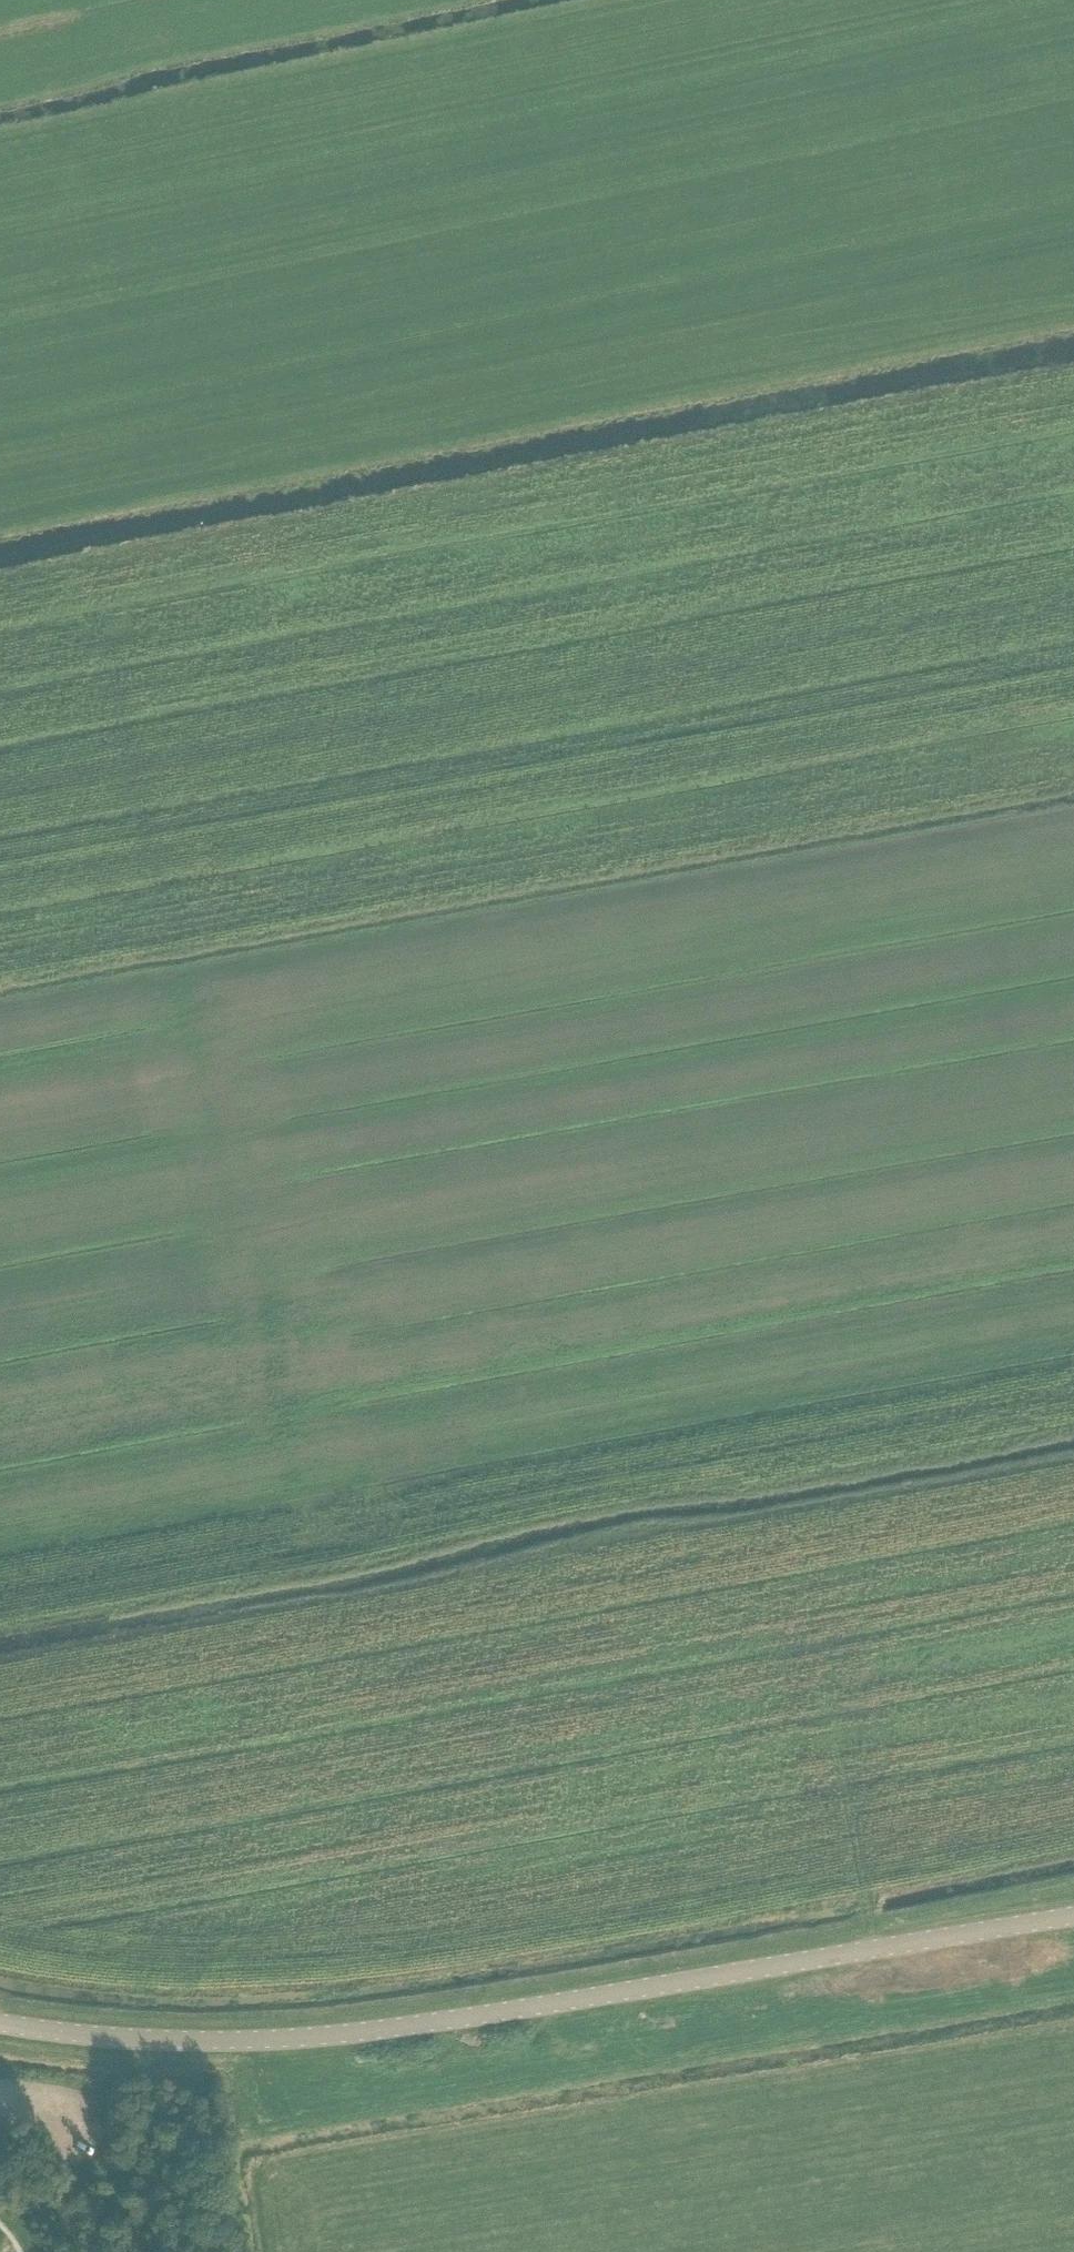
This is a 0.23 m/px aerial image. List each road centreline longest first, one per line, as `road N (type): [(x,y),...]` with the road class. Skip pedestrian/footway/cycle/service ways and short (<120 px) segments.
road 1 (tertiary): [(0,2027),(149,2047),(274,2047),(504,2018),(1073,1918)]

